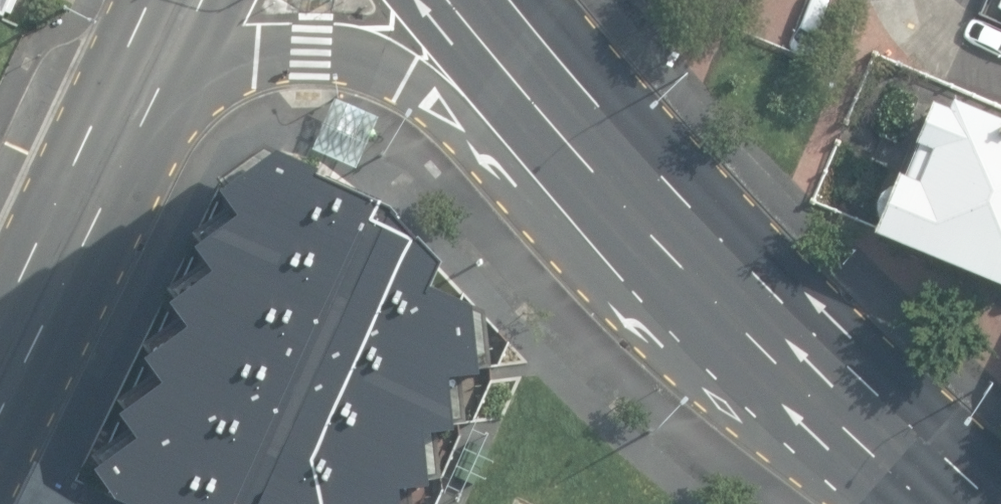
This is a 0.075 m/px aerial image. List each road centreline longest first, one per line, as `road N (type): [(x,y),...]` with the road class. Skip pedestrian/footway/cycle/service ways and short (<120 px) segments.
road 1 (trunk): [(590,153),(469,98),(358,59),(312,52),(236,63),(186,84),(102,146)]
road 2 (trunk): [(959,503),(590,153)]
road 3 (secondary): [(102,146),(0,362)]
road 4 (trunk): [(590,153),(453,0)]
road 5 (secondary): [(177,0),(102,146)]

